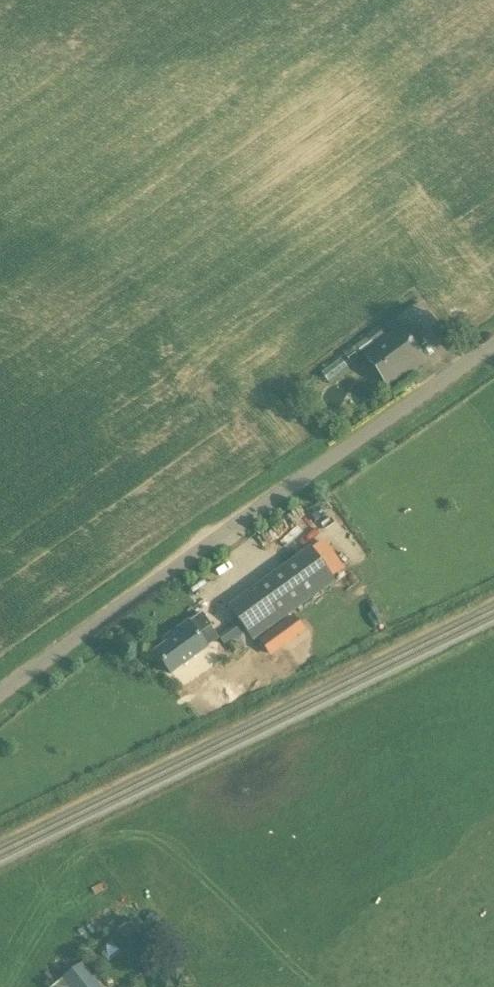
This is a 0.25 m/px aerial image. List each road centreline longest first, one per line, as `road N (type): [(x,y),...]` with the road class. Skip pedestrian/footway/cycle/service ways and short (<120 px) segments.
road 1 (unclassified): [(0,696),(493,346)]

